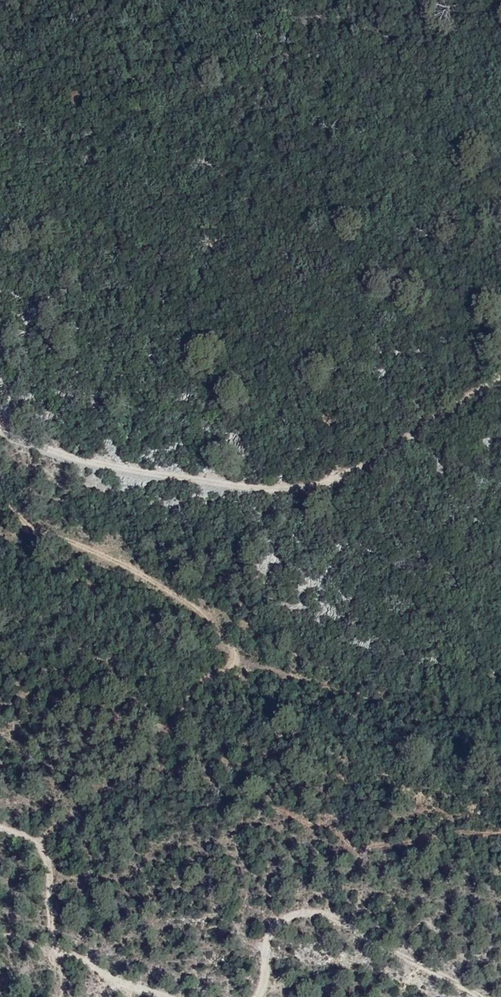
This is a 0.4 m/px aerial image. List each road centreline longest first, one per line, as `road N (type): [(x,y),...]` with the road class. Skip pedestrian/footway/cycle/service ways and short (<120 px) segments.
road 1 (track): [(0,431),(89,465),(159,472),(232,493),(330,480),(383,453),(500,366)]
road 2 (track): [(260,996),(265,965),(258,949),(289,916),(310,912),(360,924),(412,972),(468,996)]
road 3 (track): [(0,828),(35,840),(52,880),(57,928),(77,956)]

